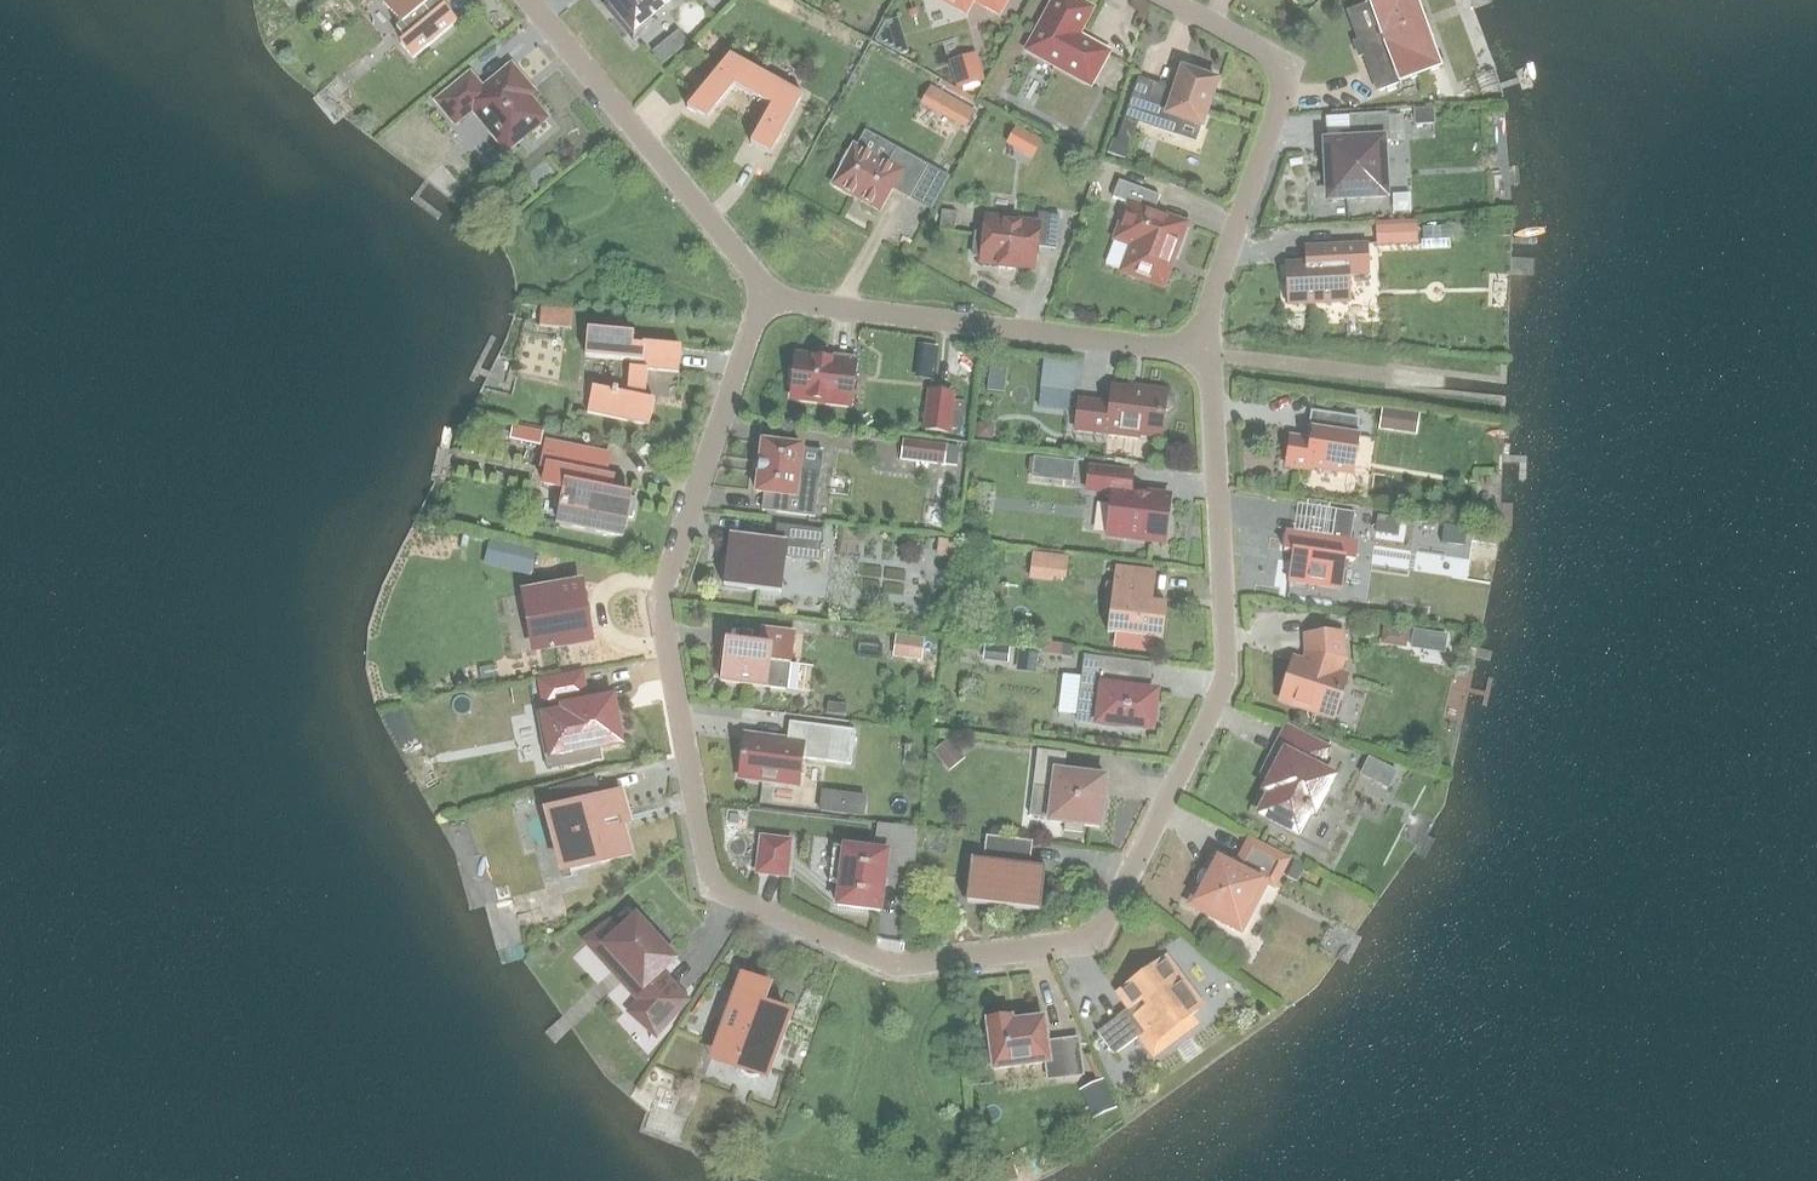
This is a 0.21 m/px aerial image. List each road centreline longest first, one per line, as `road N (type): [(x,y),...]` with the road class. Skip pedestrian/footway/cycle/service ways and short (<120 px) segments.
road 1 (residential): [(764,301),(656,602),(713,896),(897,973),(1091,947),(1232,676),(1193,355)]
road 2 (residential): [(1193,355),(1279,87),(1270,60),(1159,0)]
road 3 (residential): [(1193,355),(764,301)]
road 4 (residential): [(764,301),(521,0)]

